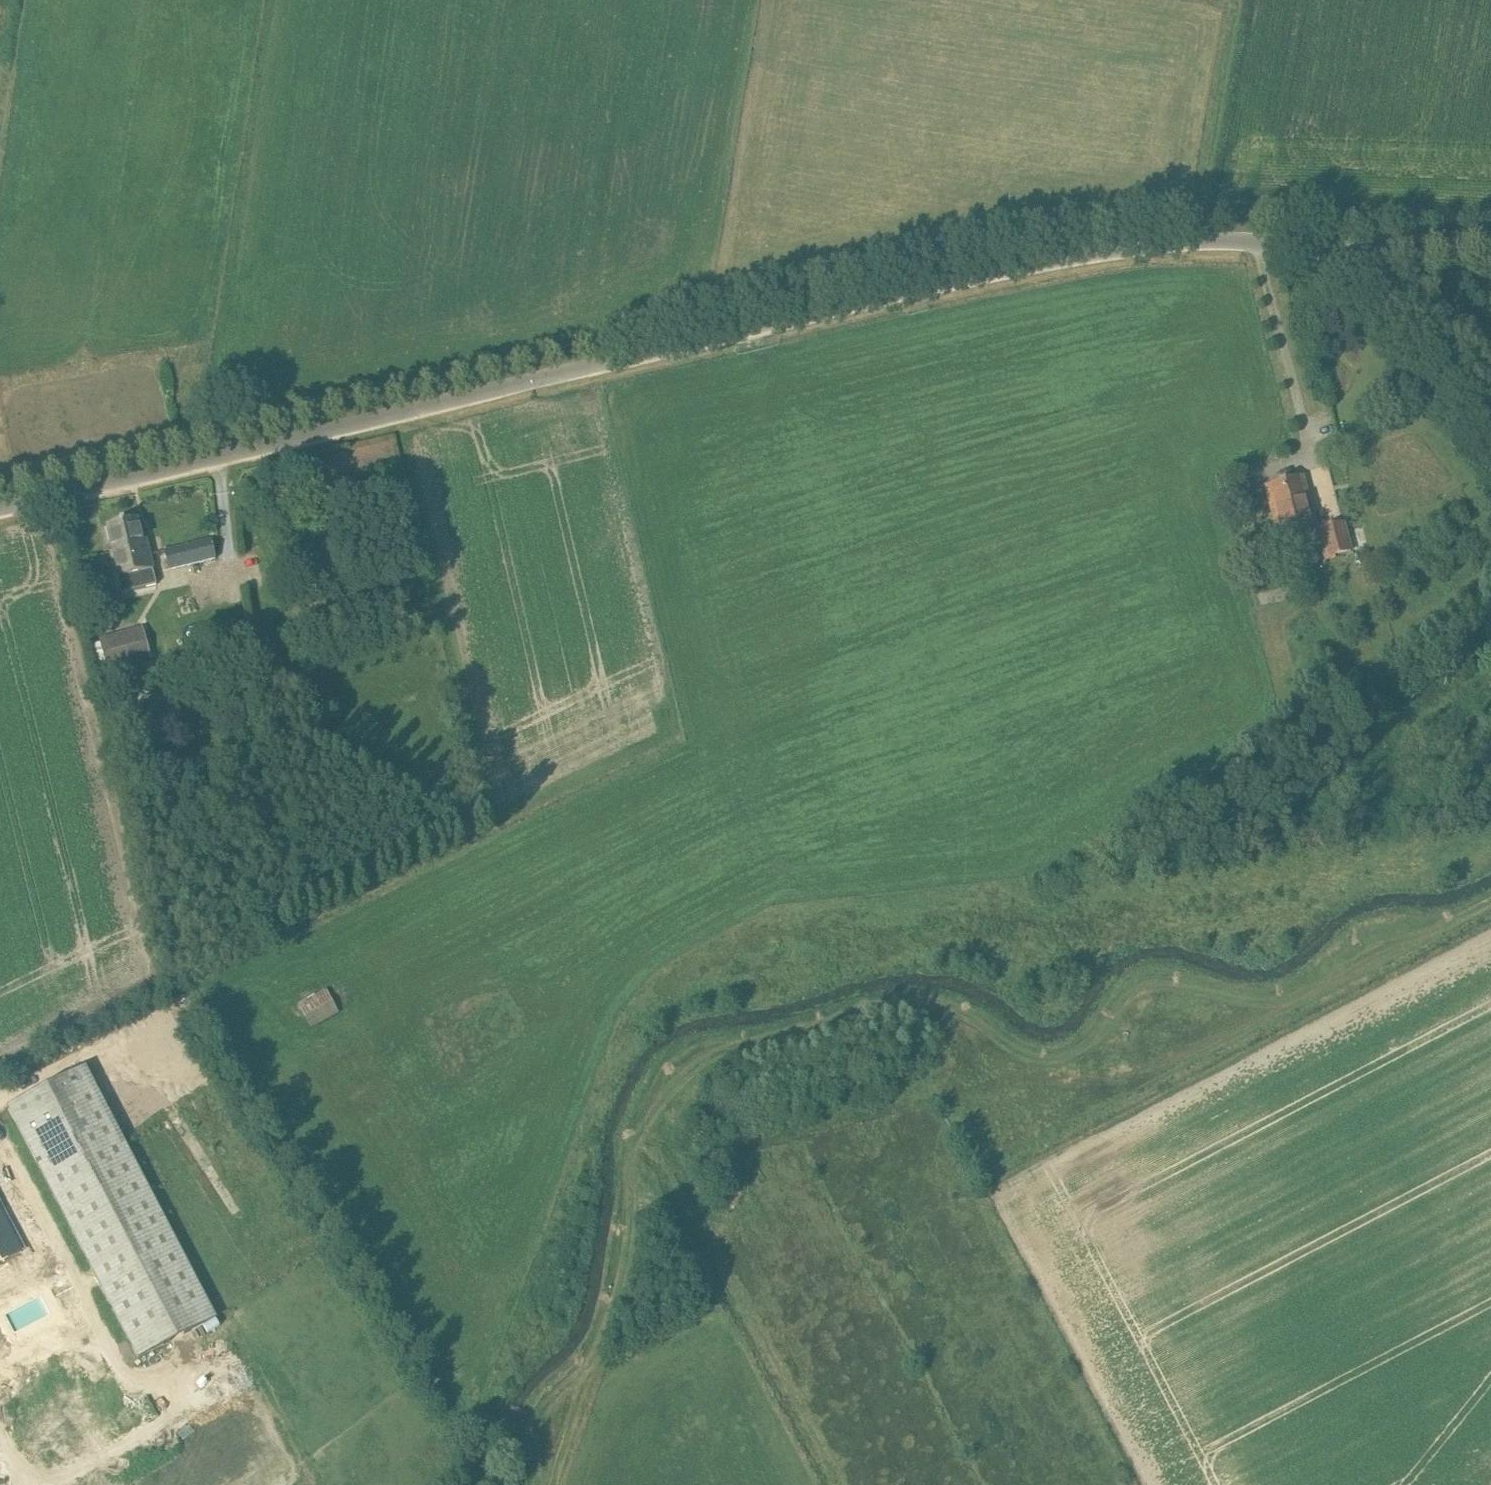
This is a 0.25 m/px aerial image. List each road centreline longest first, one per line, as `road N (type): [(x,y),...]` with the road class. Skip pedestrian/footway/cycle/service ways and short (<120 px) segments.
road 1 (unclassified): [(0,511),(550,384),(1096,243),(1205,238),(1321,248)]
road 2 (unclassified): [(1490,420),(1321,248)]
road 3 (unclassified): [(1321,248),(1490,244)]

